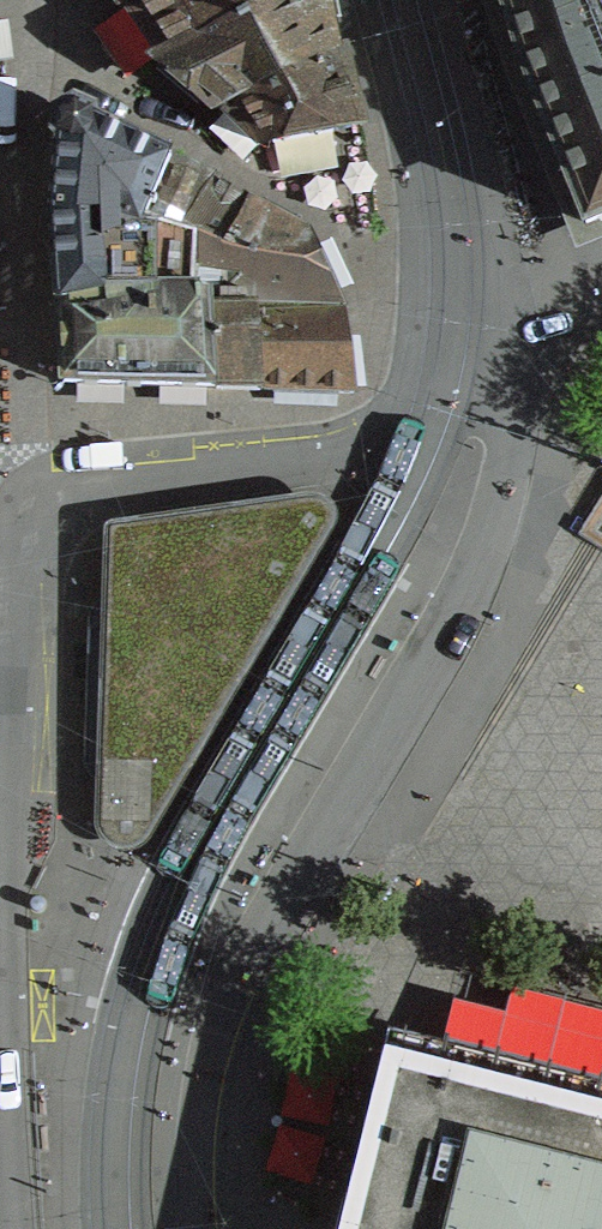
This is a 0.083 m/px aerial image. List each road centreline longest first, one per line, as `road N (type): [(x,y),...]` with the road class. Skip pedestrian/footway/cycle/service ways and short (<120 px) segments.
road 1 (unclassified): [(441,105),(424,151),(409,336),(383,416),(343,442),(5,485),(13,1228)]
road 2 (unclassified): [(201,1228),(198,1131),(225,1016),(463,606),(510,470),(522,405),(518,334),(495,199),(441,105)]

